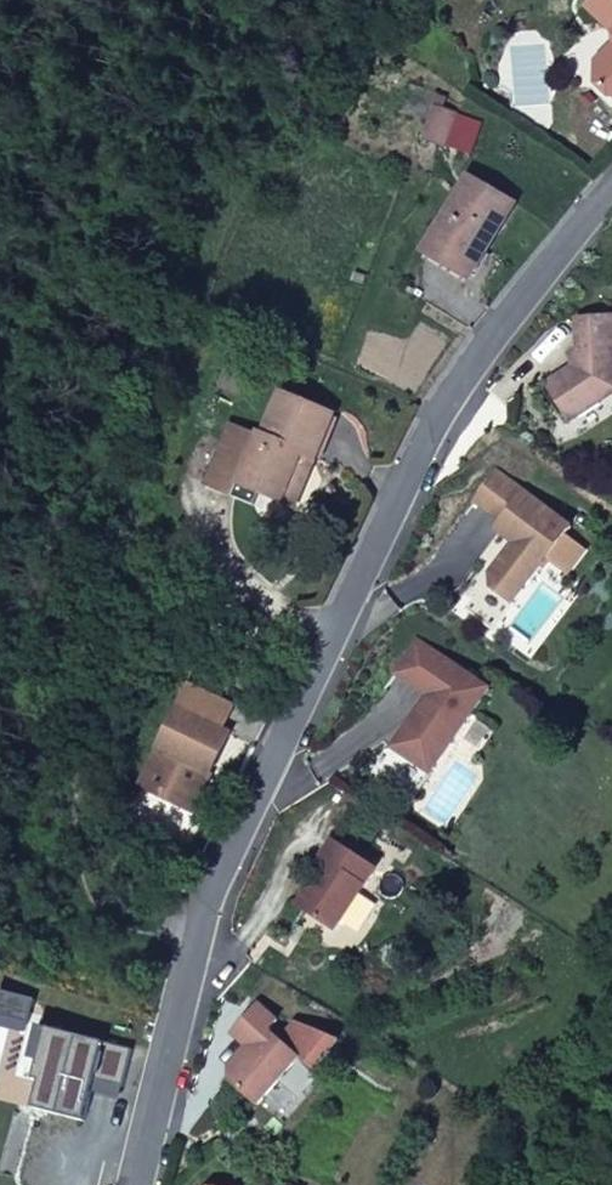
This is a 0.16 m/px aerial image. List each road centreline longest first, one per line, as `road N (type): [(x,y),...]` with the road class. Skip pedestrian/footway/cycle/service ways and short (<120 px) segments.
road 1 (residential): [(611,196),(526,290),(406,476),(214,898),(146,1184)]

